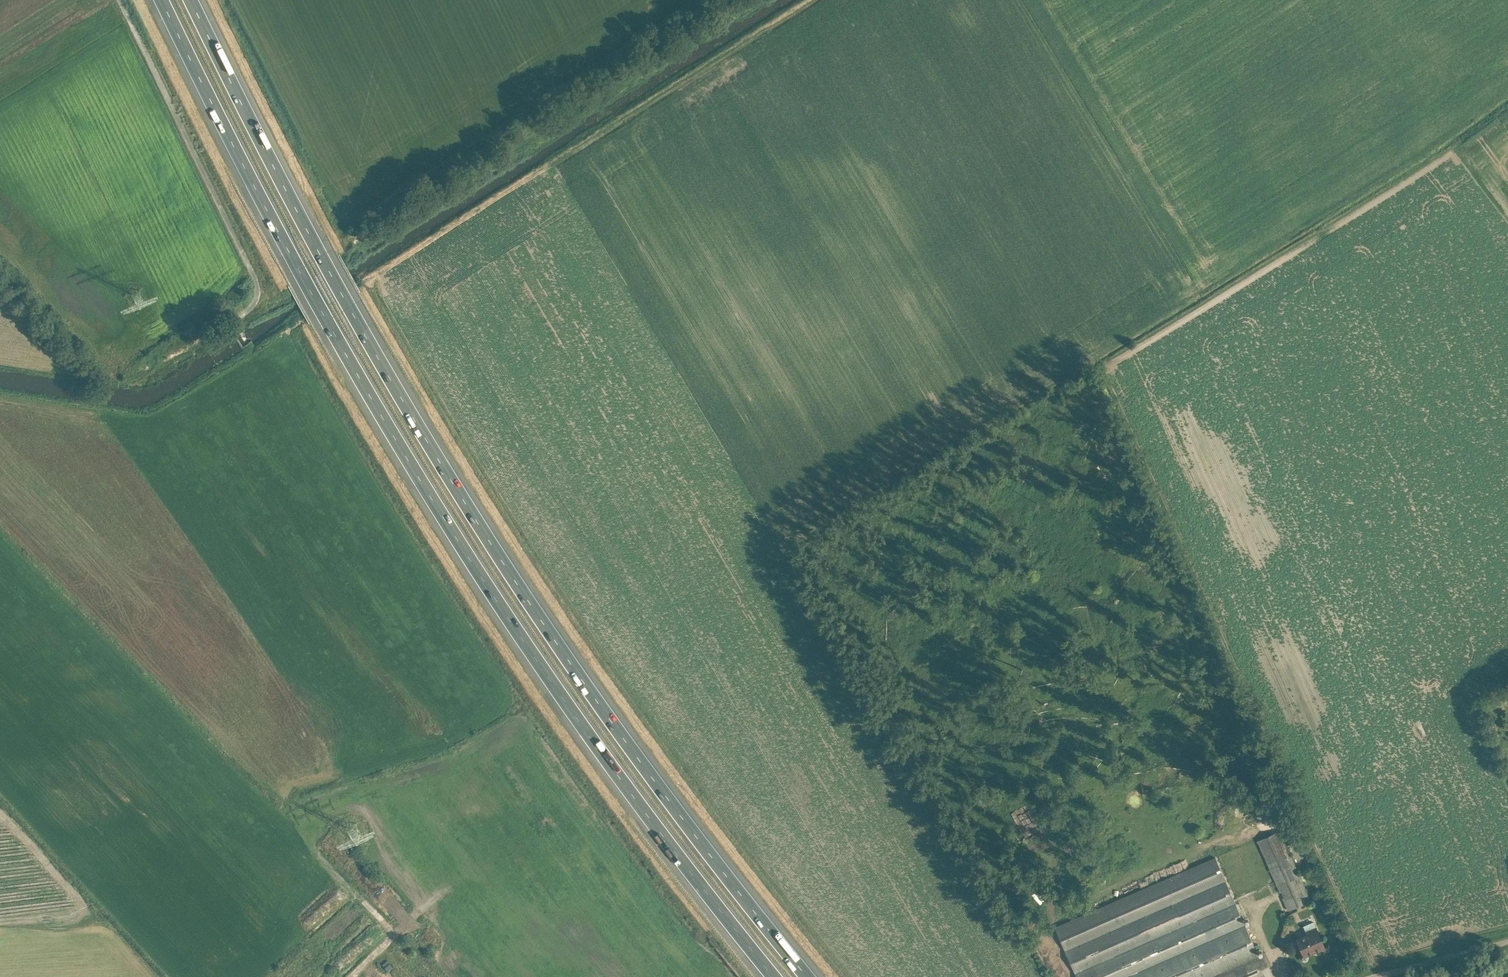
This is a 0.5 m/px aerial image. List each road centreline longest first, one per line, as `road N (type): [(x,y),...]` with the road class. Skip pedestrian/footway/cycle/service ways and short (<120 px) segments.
road 1 (motorway): [(811,976),(655,782),(476,518),(297,210),(191,0)]
road 2 (motorway): [(162,0),(277,228),(452,530),(631,793),(776,976)]
road 3 (track): [(119,0),(268,306),(145,383),(101,381)]
road 4 (unclassified): [(1382,976),(1507,944)]

